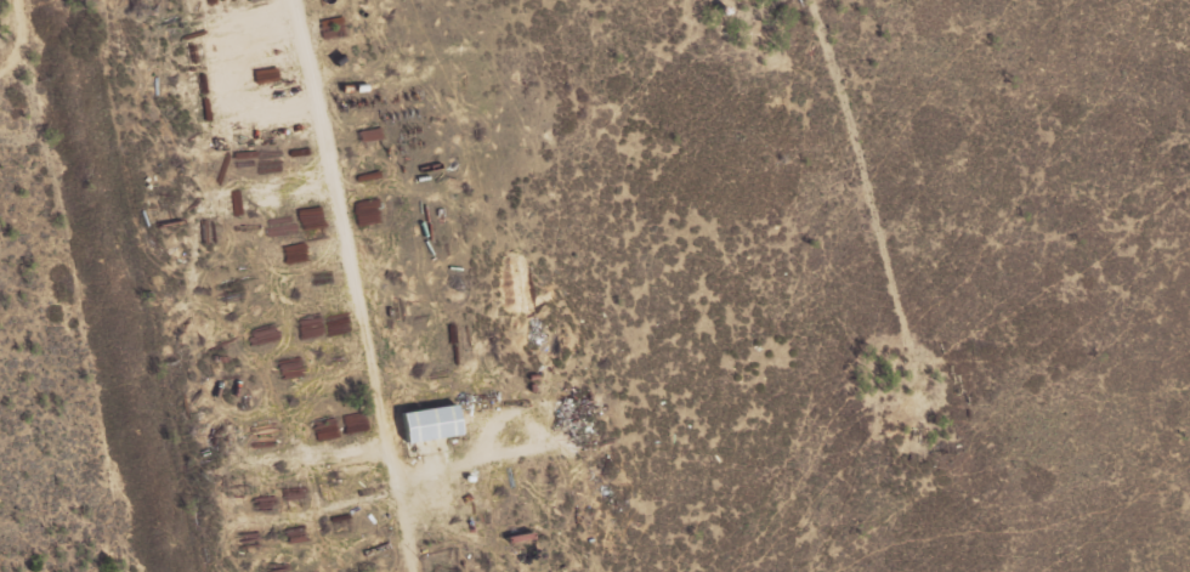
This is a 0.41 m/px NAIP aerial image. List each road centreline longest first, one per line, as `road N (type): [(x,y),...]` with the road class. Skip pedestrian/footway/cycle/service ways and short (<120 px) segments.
road 1 (residential): [(401,571),(256,0)]
road 2 (residential): [(151,571),(104,261),(104,0)]

